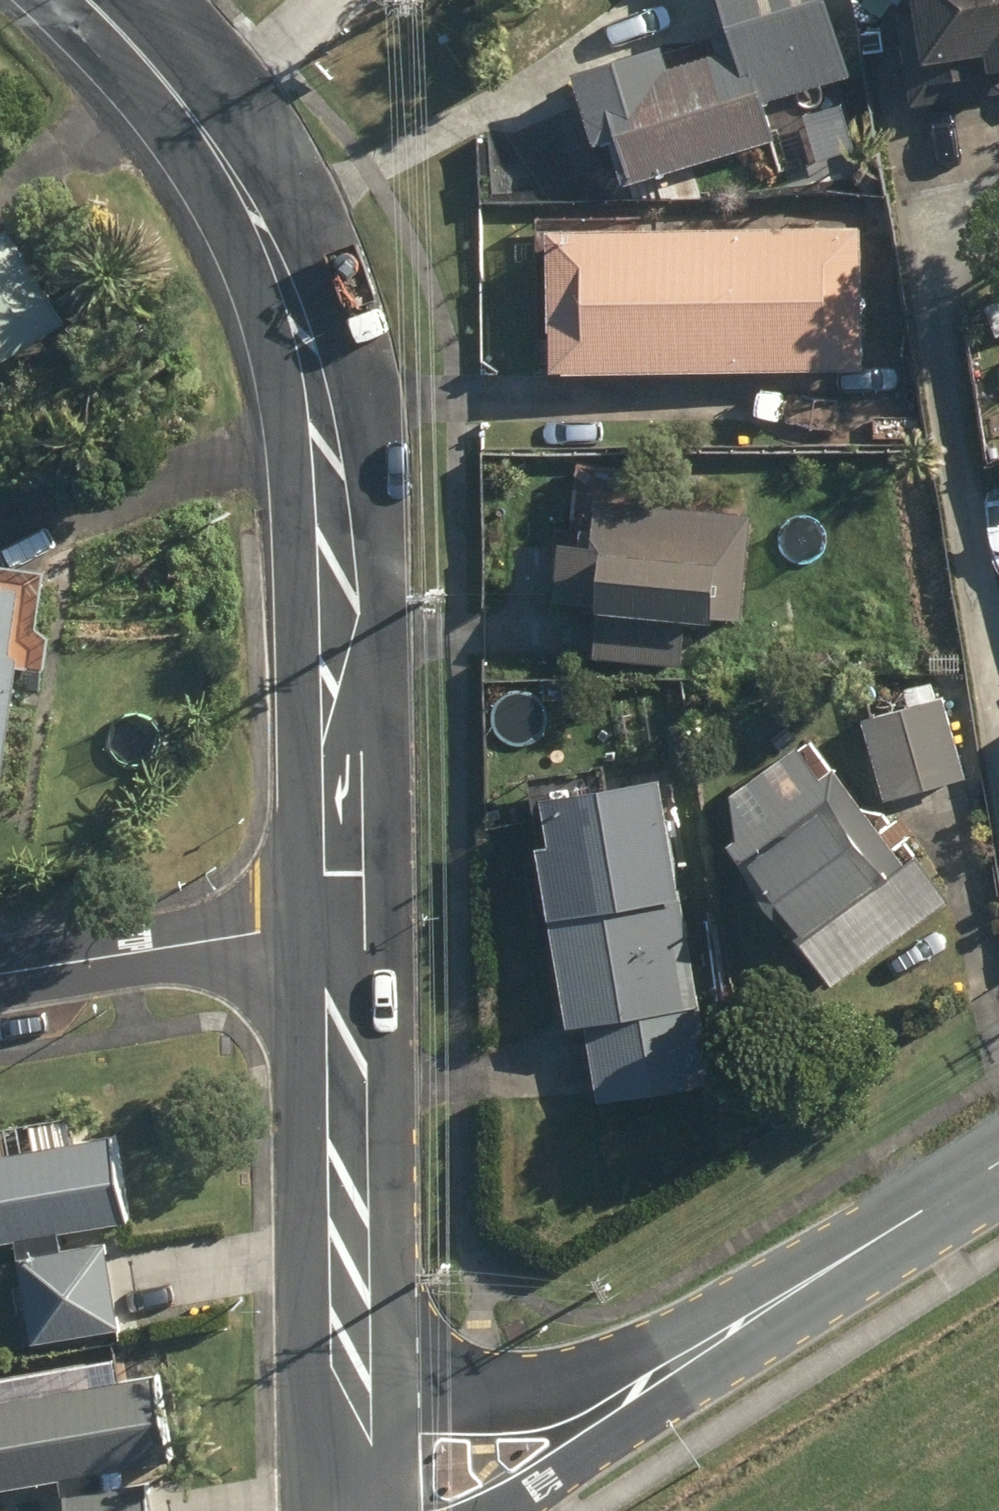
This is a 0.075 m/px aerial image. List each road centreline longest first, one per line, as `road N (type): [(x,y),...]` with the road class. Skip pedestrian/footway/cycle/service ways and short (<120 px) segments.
road 1 (unclassified): [(320,929),(331,427),(198,105)]
road 2 (unclassified): [(372,1399),(351,1066),(320,929)]
road 3 (tertiary): [(372,1399),(481,1400),(760,1312)]
road 4 (residential): [(320,929),(0,975)]
road 5 (tertiary): [(760,1312),(509,1510)]
road 6 (tertiary): [(760,1312),(998,1162)]
road 7 (residential): [(198,105),(321,0)]
road 8 (unclassified): [(198,105),(105,0)]

